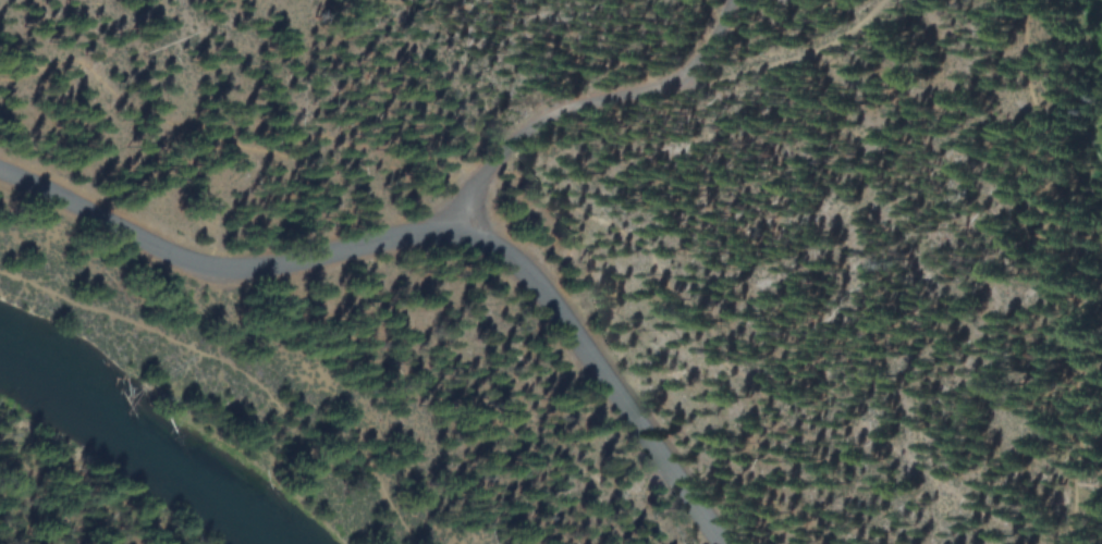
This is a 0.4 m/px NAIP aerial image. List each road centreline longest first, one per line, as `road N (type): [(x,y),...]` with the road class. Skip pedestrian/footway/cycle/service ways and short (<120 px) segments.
road 1 (tertiary): [(0,172),(219,270),(285,265),(463,220),(580,321),(727,543)]
road 2 (residential): [(734,0),(686,83),(543,115),(491,162),(463,220)]

